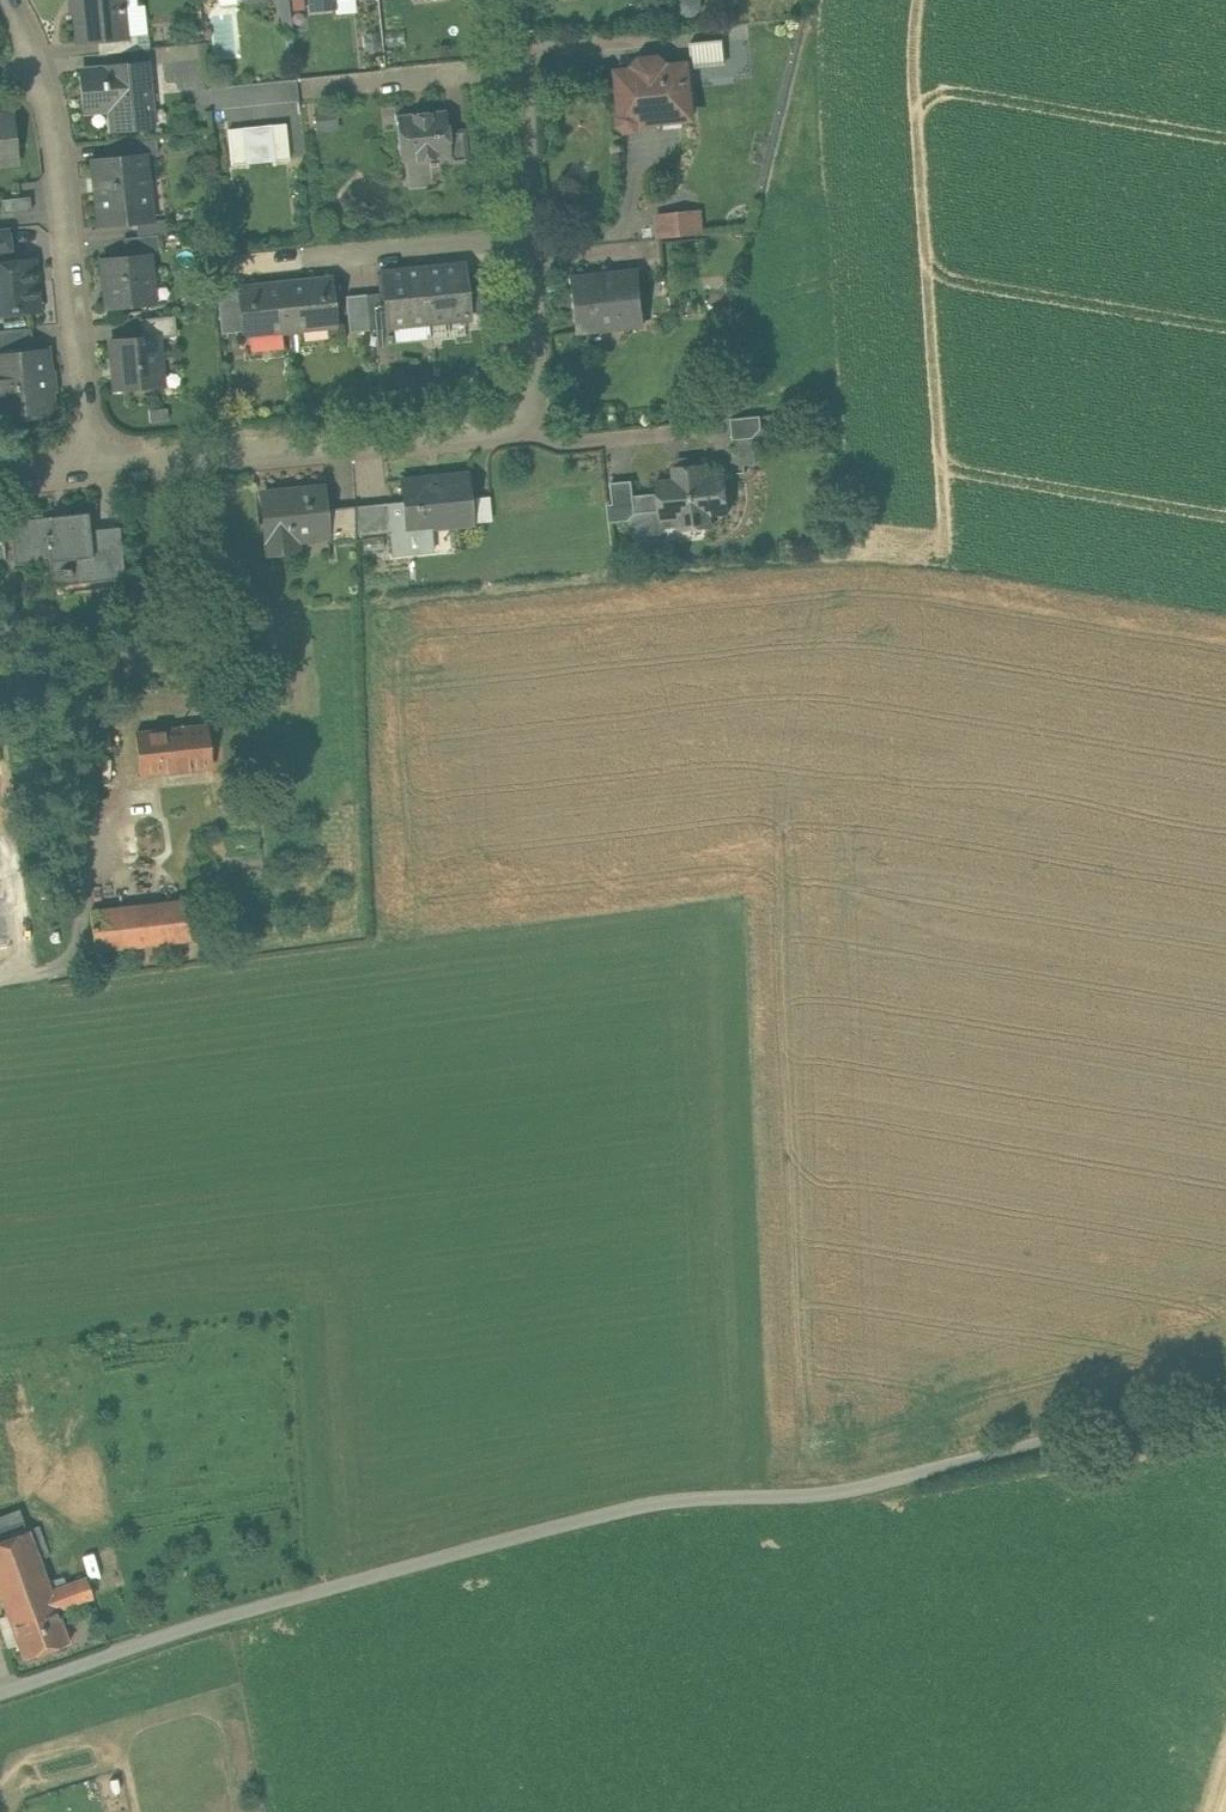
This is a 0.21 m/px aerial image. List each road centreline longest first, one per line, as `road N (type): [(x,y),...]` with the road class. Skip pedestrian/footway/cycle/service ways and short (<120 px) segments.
road 1 (unclassified): [(0,1691),(232,1614),(649,1503),(839,1484),(1225,1406)]
road 2 (residential): [(508,0),(518,385),(476,419),(94,463)]
road 3 (residential): [(44,78),(94,463)]

